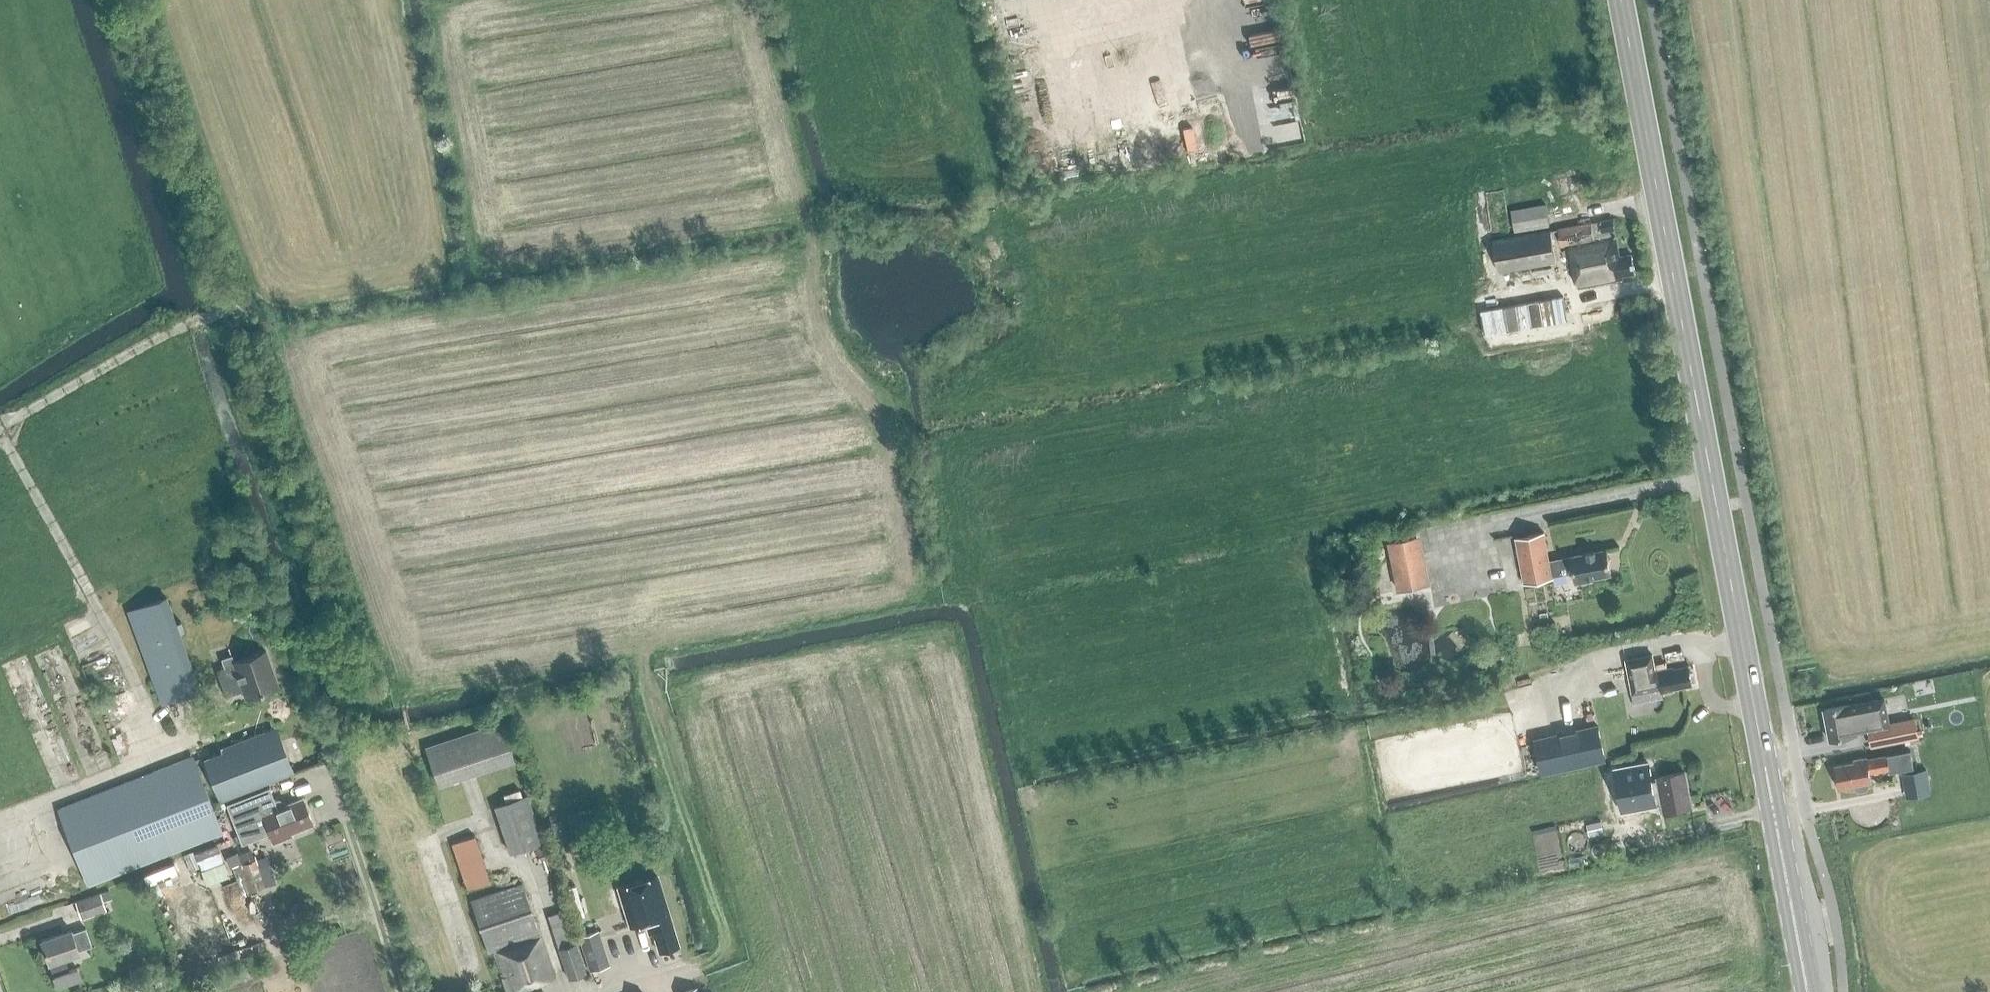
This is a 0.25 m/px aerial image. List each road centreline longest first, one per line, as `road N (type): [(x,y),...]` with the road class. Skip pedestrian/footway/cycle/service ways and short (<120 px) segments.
road 1 (tertiary): [(1808,991),(1621,0)]

